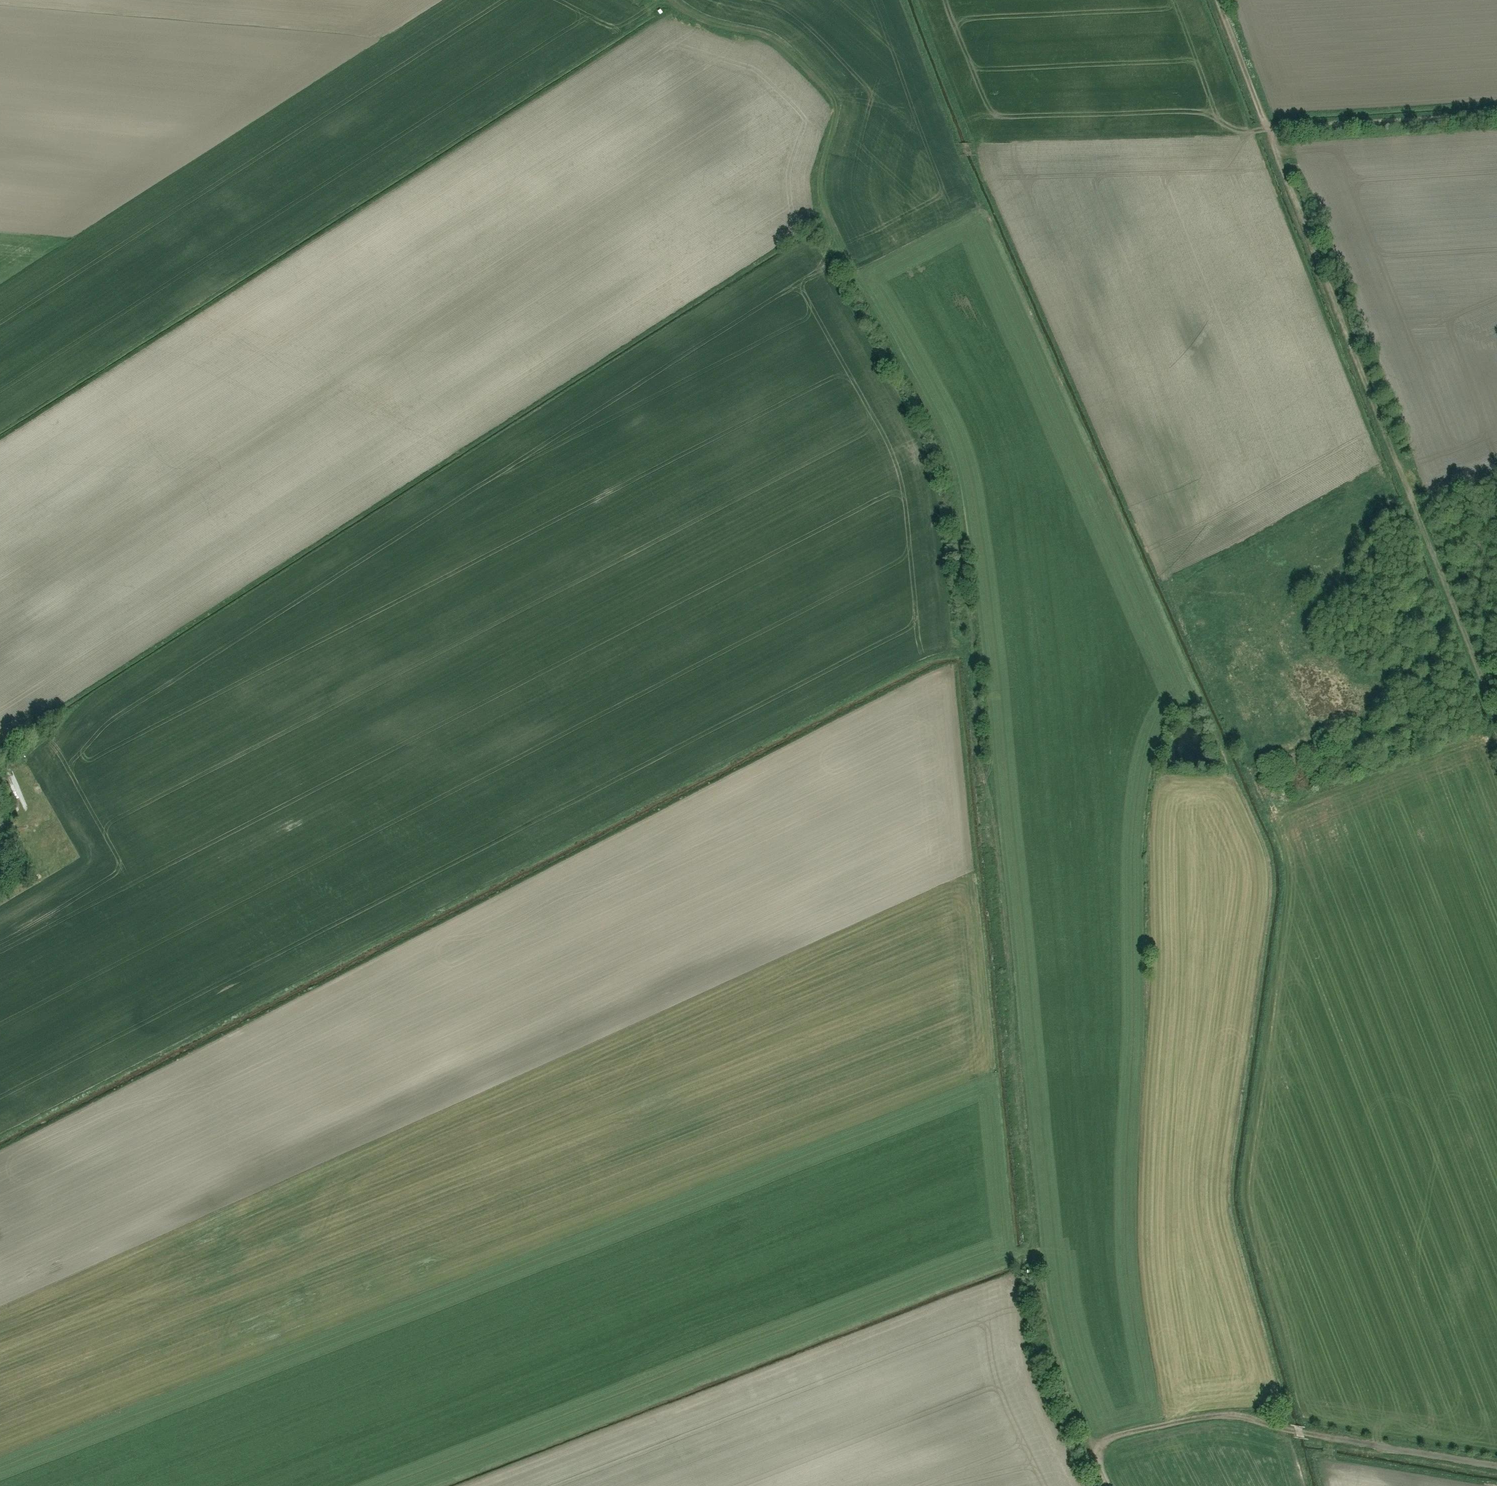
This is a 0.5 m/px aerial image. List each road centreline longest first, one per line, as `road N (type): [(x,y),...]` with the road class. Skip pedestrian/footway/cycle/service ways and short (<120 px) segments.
road 1 (track): [(1496,114),(1268,129),(1266,0)]
road 2 (track): [(1268,129),(1272,303)]

